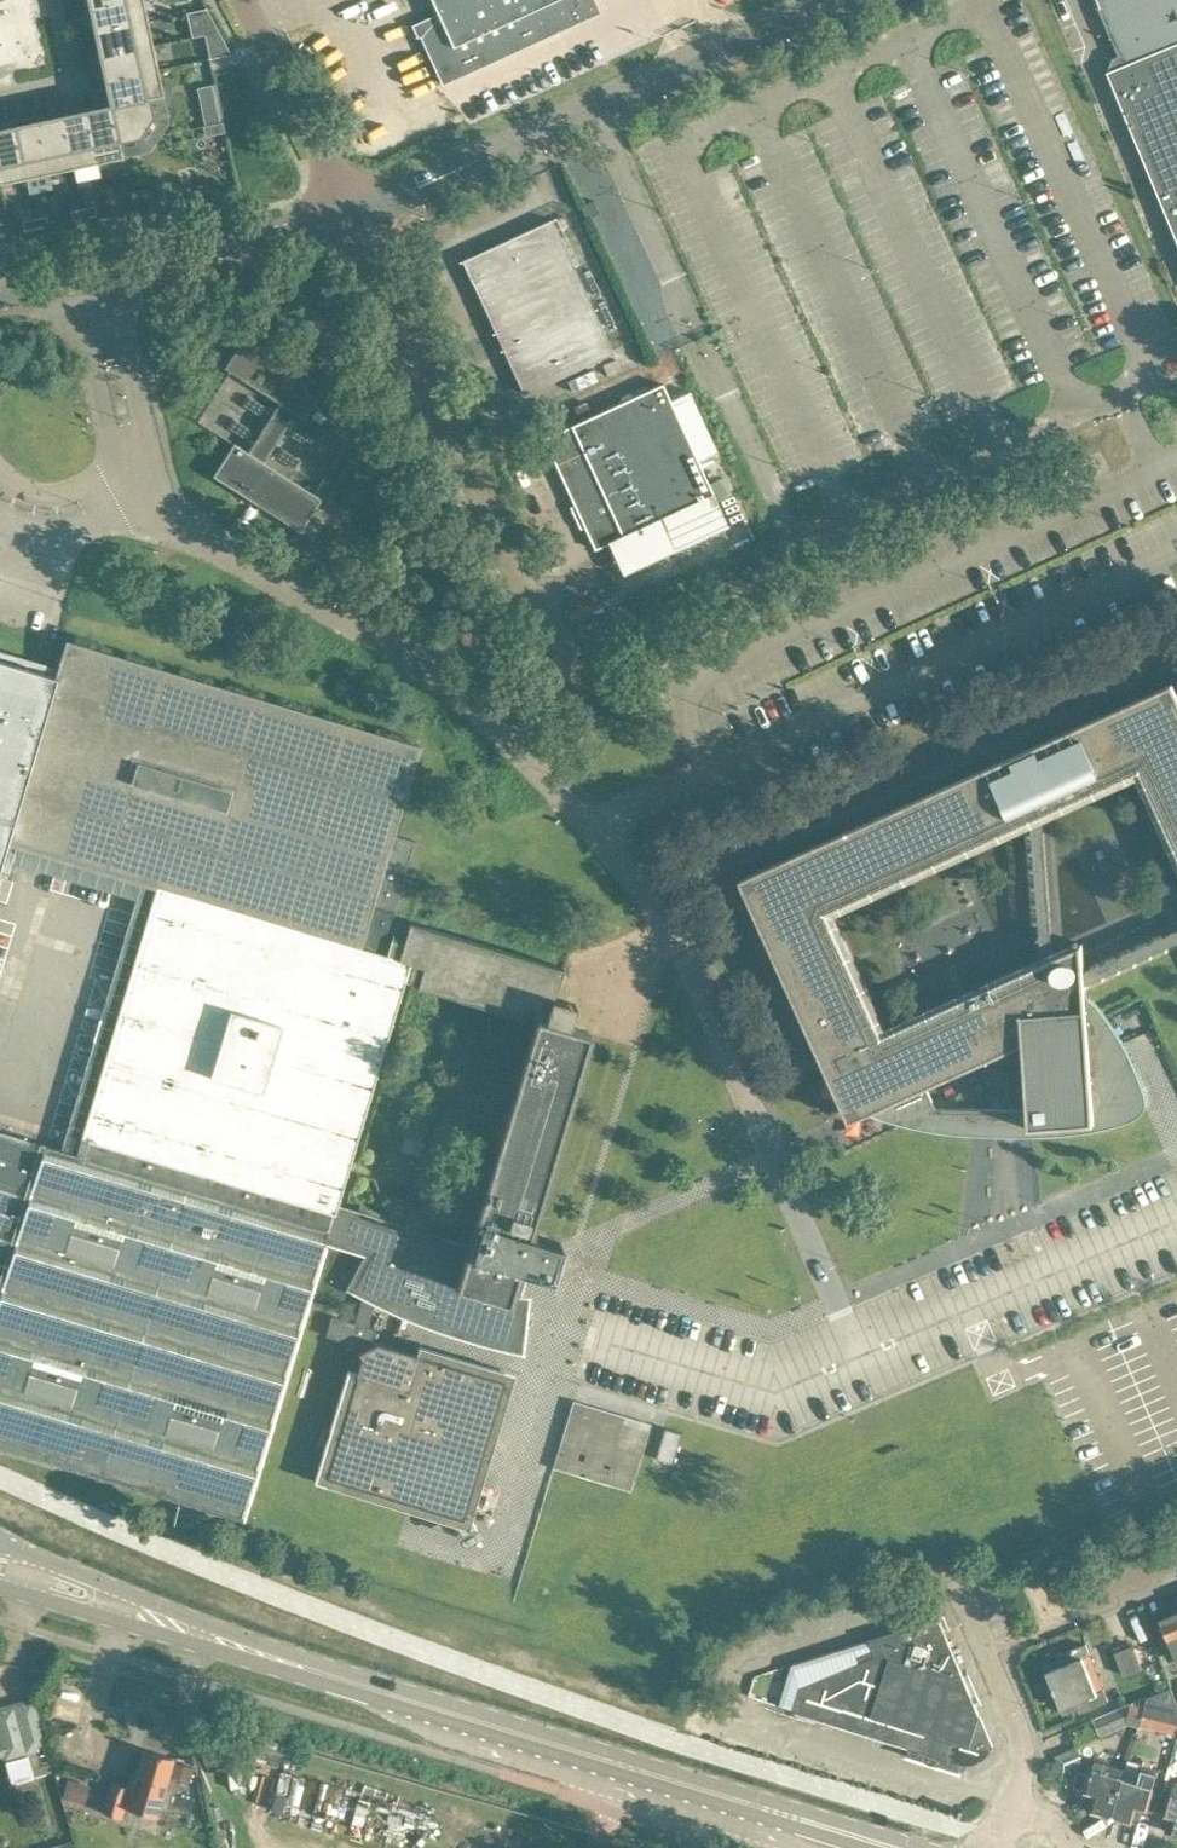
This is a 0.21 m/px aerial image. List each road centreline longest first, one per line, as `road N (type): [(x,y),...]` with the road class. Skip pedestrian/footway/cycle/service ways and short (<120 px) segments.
road 1 (primary): [(905,1847),(470,1705),(0,1532)]
road 2 (primary): [(0,1586),(762,1847)]
road 3 (unclassified): [(347,219),(822,0)]
road 4 (unclassified): [(554,647),(347,219)]
road 5 (residential): [(2,299),(347,219)]
road 6 (unclassified): [(347,219),(237,0)]
road 7 (unclassified): [(977,1645),(1176,1565)]
road 8 (unclassified): [(977,1645),(1026,1755),(1024,1819)]

